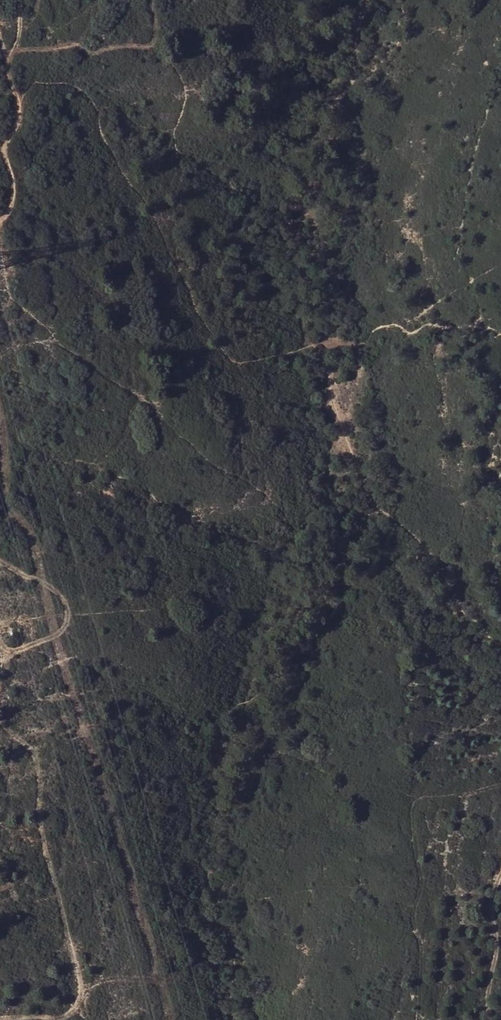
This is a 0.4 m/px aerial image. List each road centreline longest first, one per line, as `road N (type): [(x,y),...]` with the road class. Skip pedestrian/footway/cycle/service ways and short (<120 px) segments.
road 1 (track): [(0,212),(19,115),(0,35)]
road 2 (track): [(500,875),(486,1019)]

